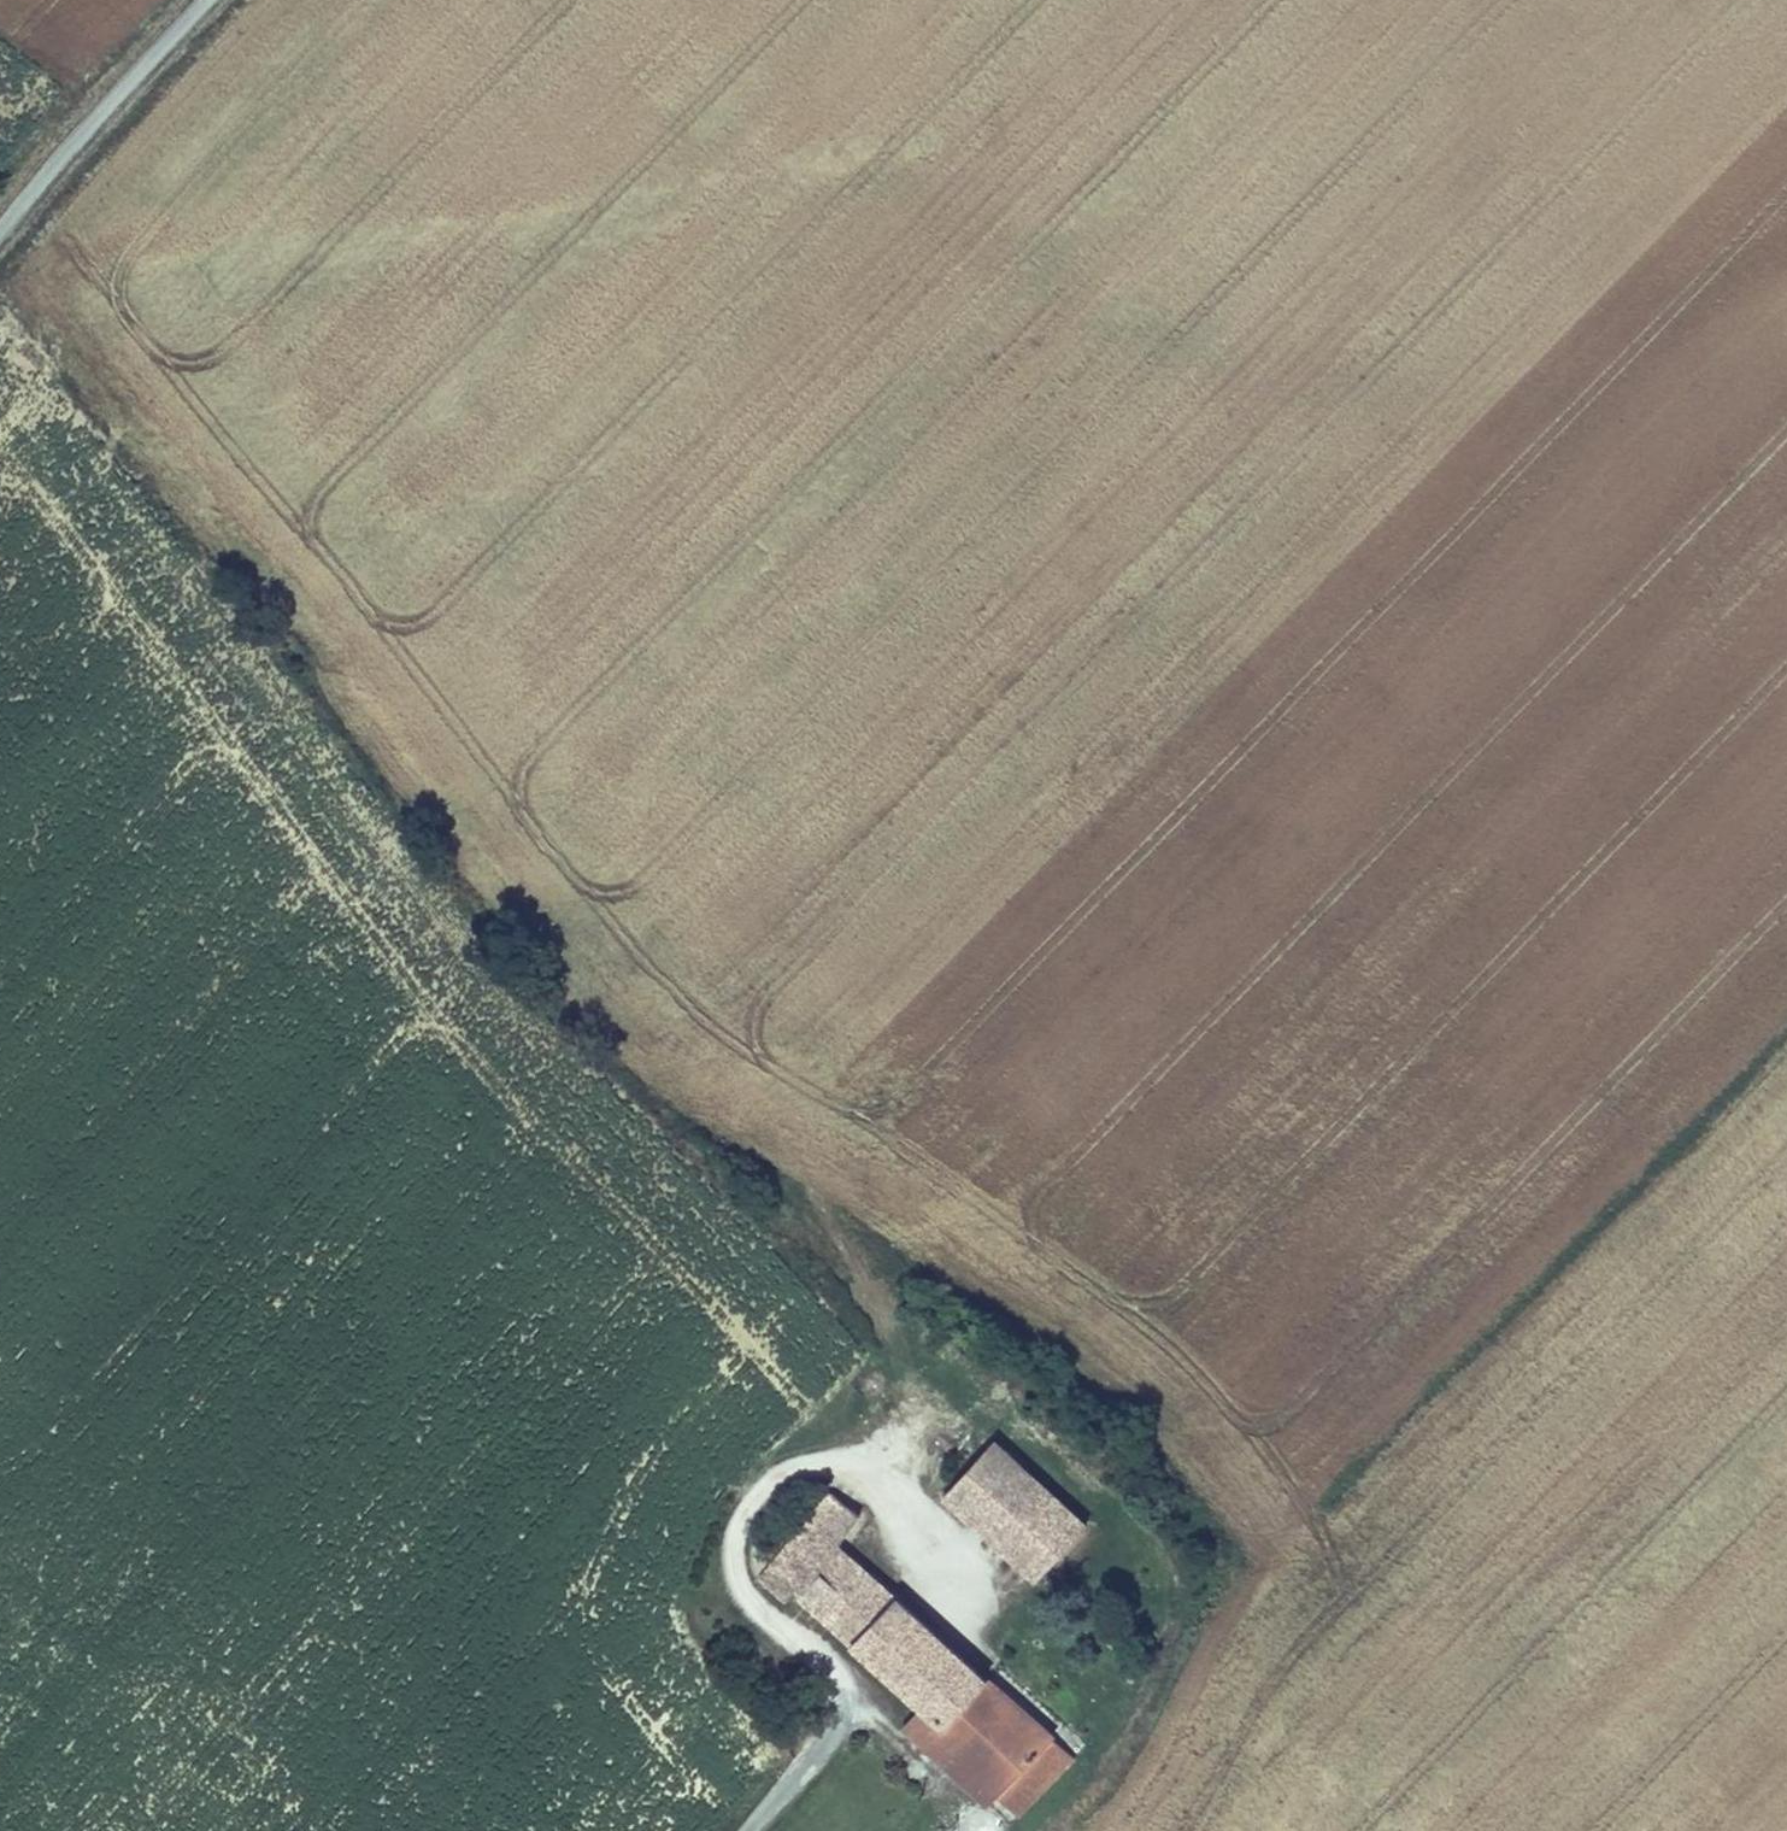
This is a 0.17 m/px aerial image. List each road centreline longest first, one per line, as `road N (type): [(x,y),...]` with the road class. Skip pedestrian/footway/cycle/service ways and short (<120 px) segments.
road 1 (unclassified): [(0,232),(207,0)]

